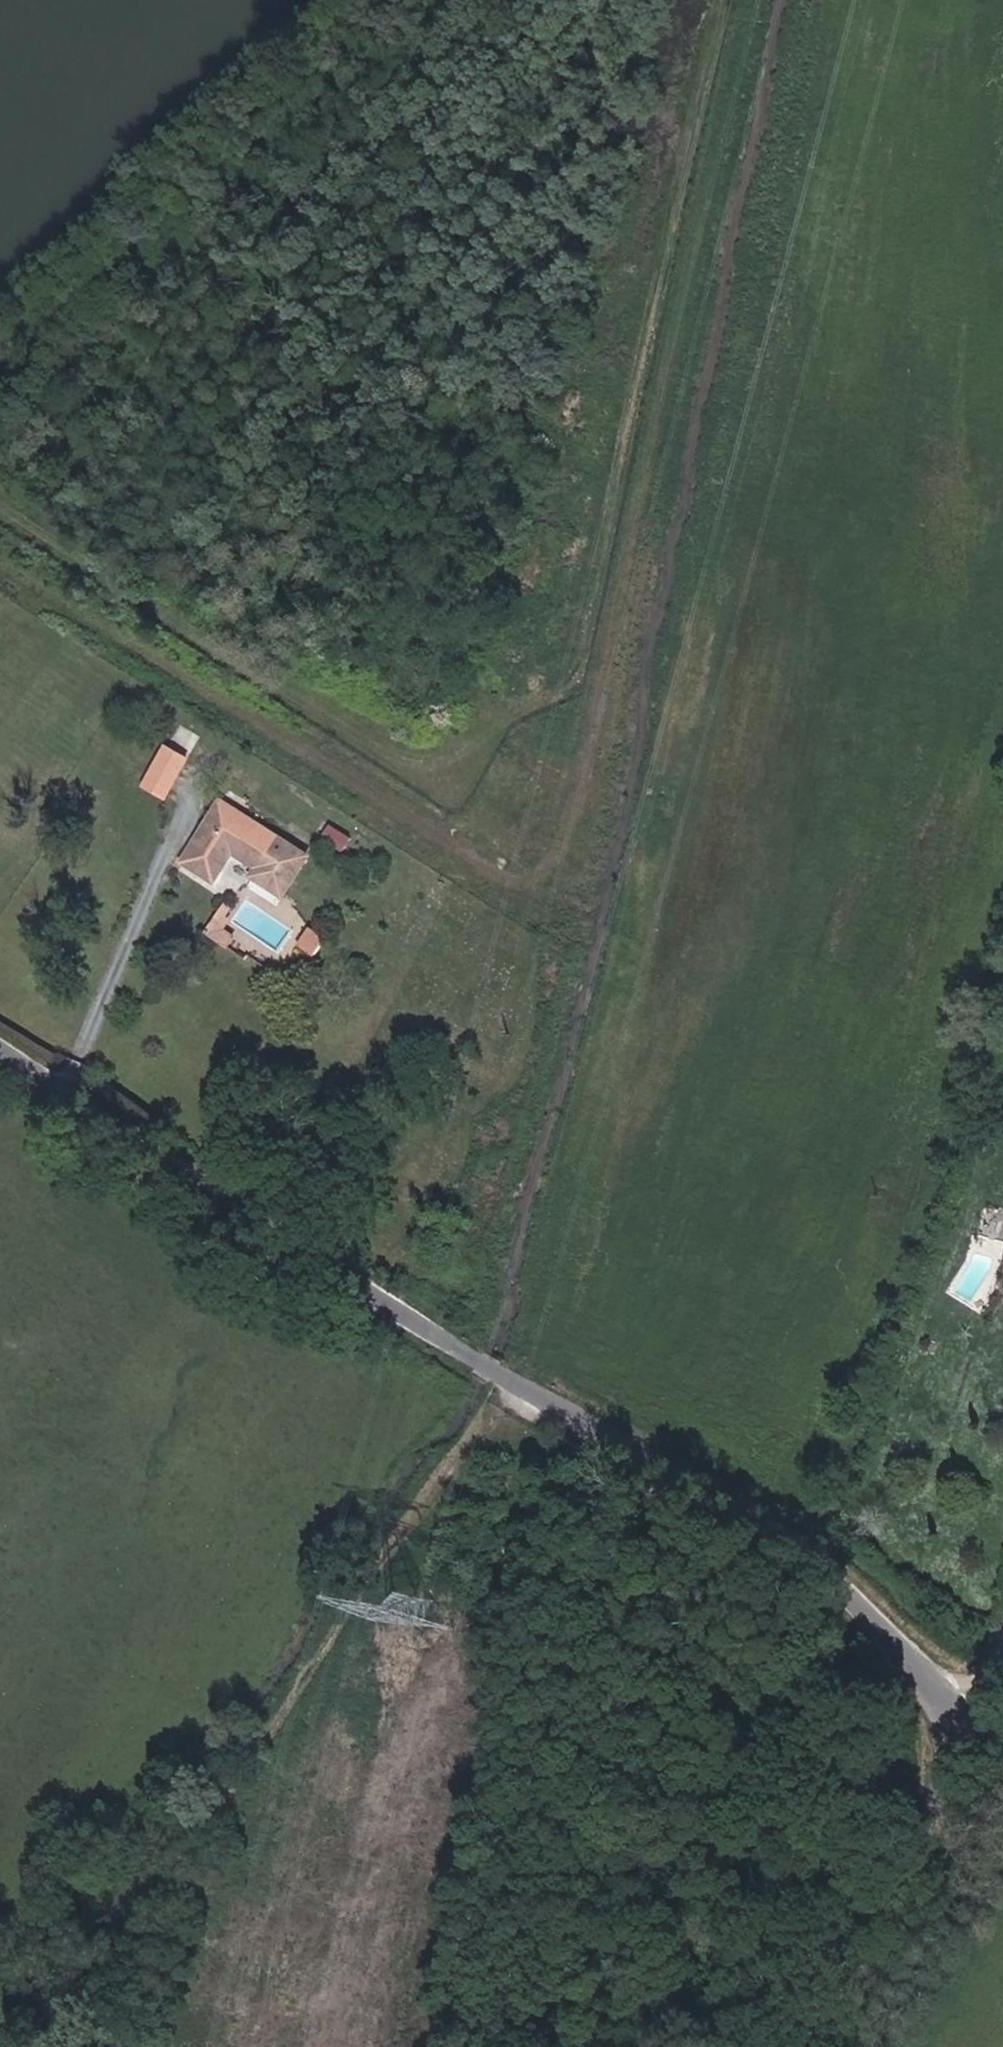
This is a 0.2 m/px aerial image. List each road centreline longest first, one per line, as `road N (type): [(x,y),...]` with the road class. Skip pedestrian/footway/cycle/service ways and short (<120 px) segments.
road 1 (unclassified): [(0,1039),(728,1532),(967,1707)]
road 2 (unclassified): [(846,2046),(930,1868),(967,1707)]

